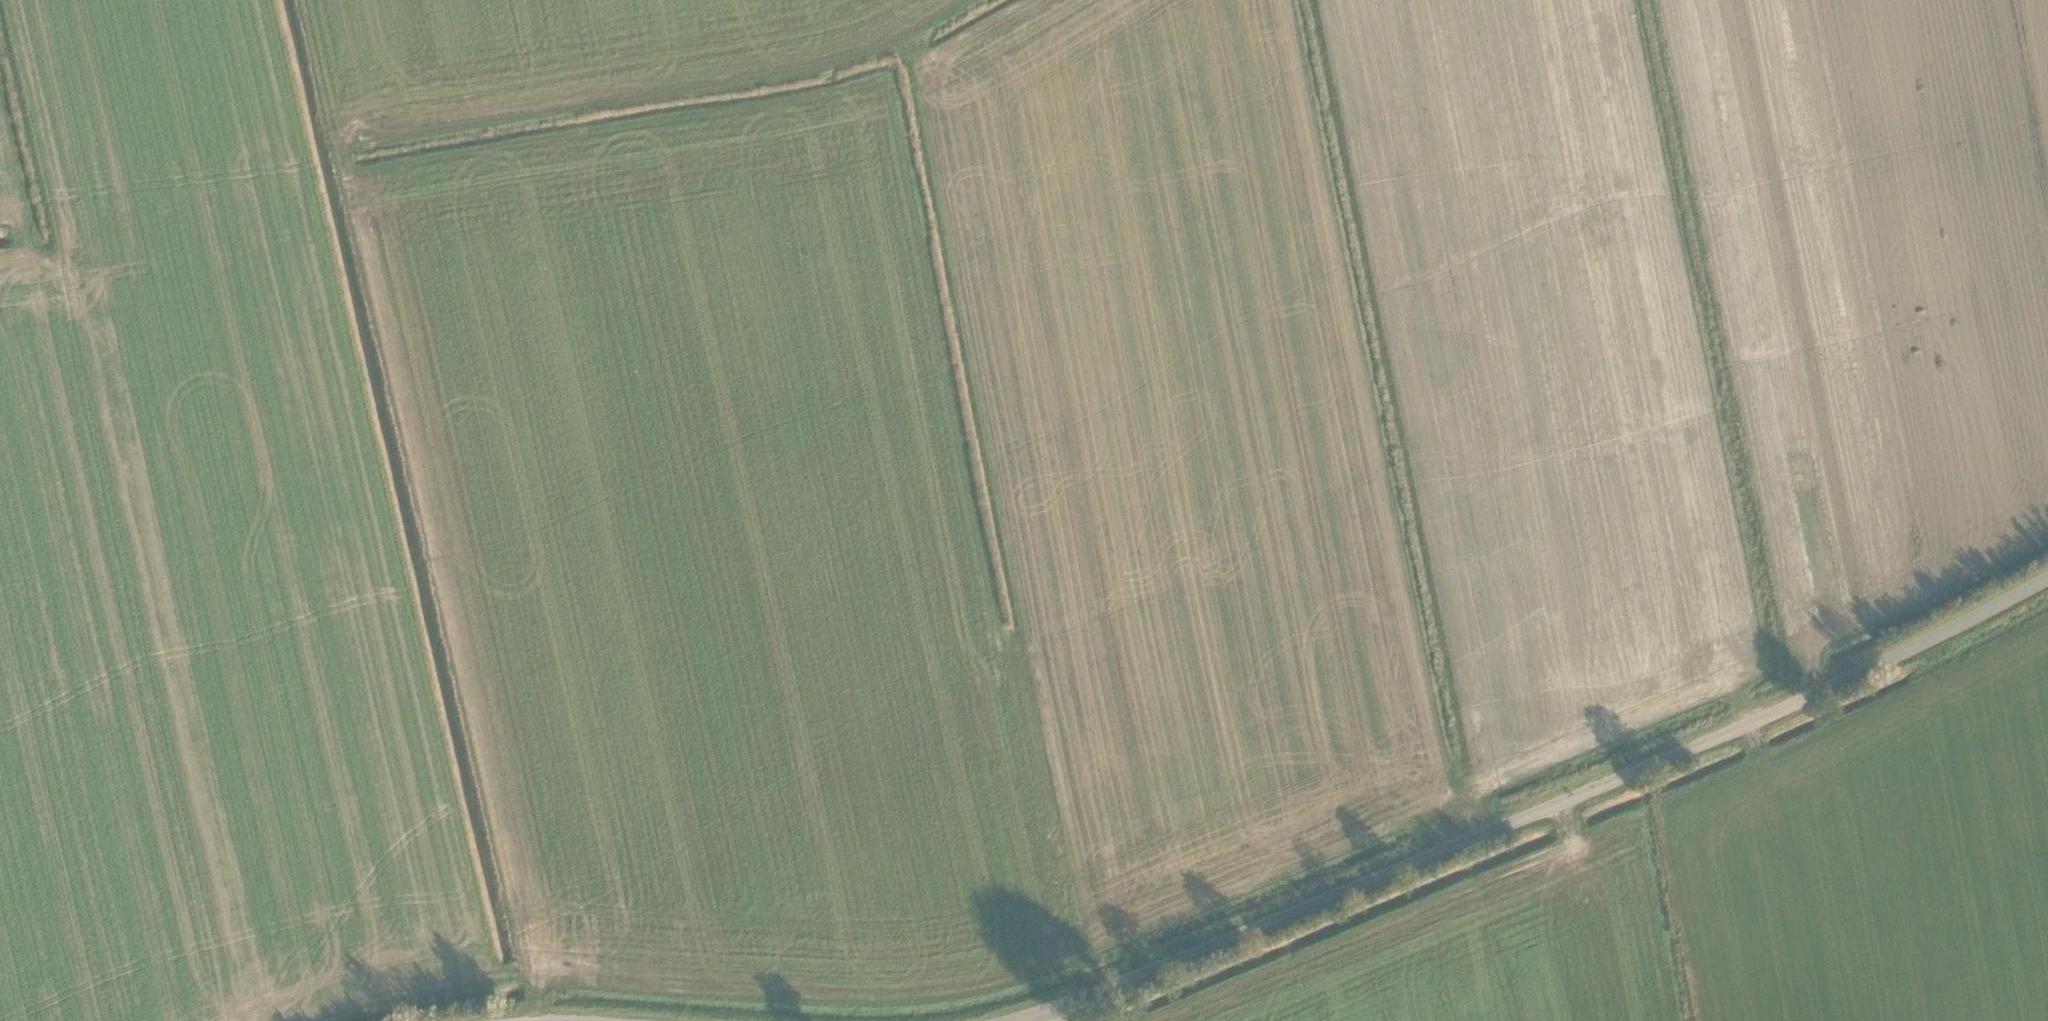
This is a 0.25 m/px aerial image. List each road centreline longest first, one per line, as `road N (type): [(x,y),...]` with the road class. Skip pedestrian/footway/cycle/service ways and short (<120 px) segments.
road 1 (unclassified): [(1021,1020),(1246,937),(1792,706),(2047,580)]

